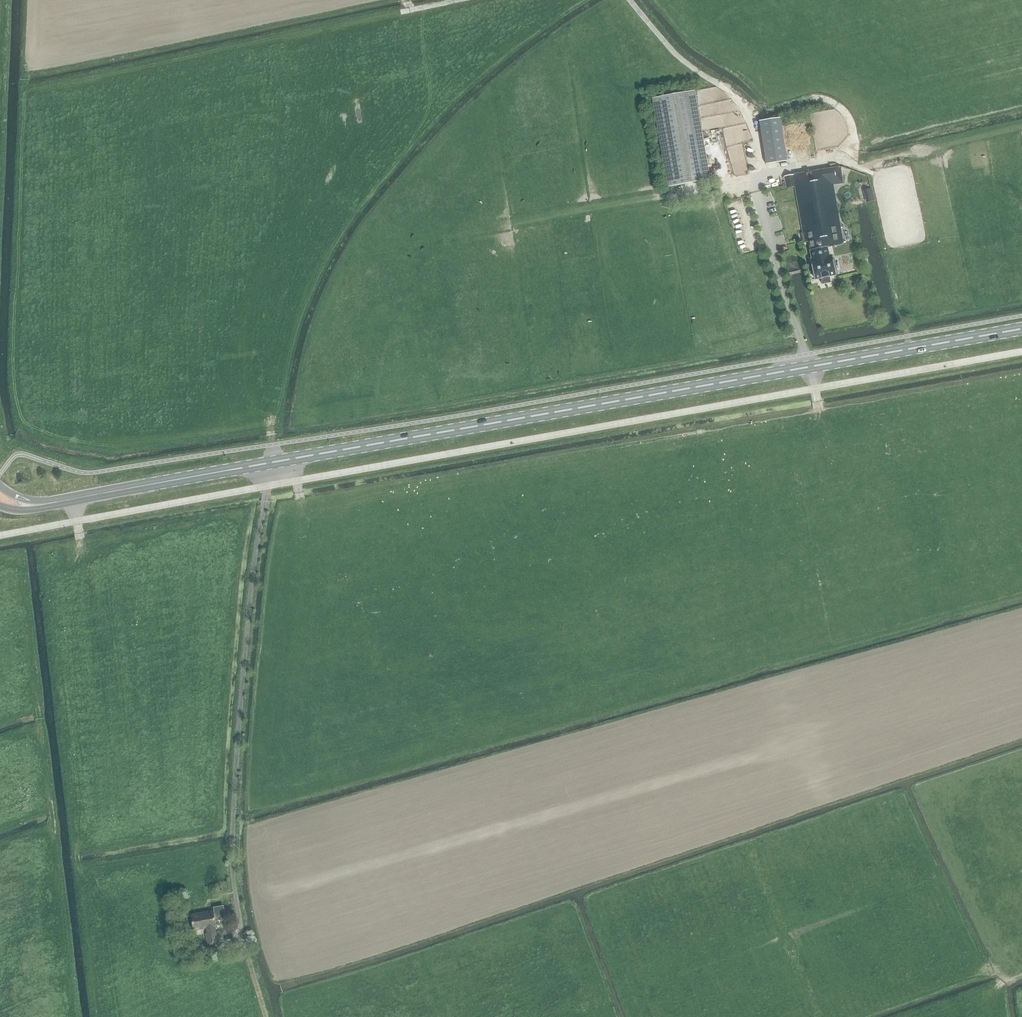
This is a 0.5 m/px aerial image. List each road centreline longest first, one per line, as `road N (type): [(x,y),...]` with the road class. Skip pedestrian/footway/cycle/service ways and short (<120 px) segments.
road 1 (primary): [(51,503),(1021,329)]

